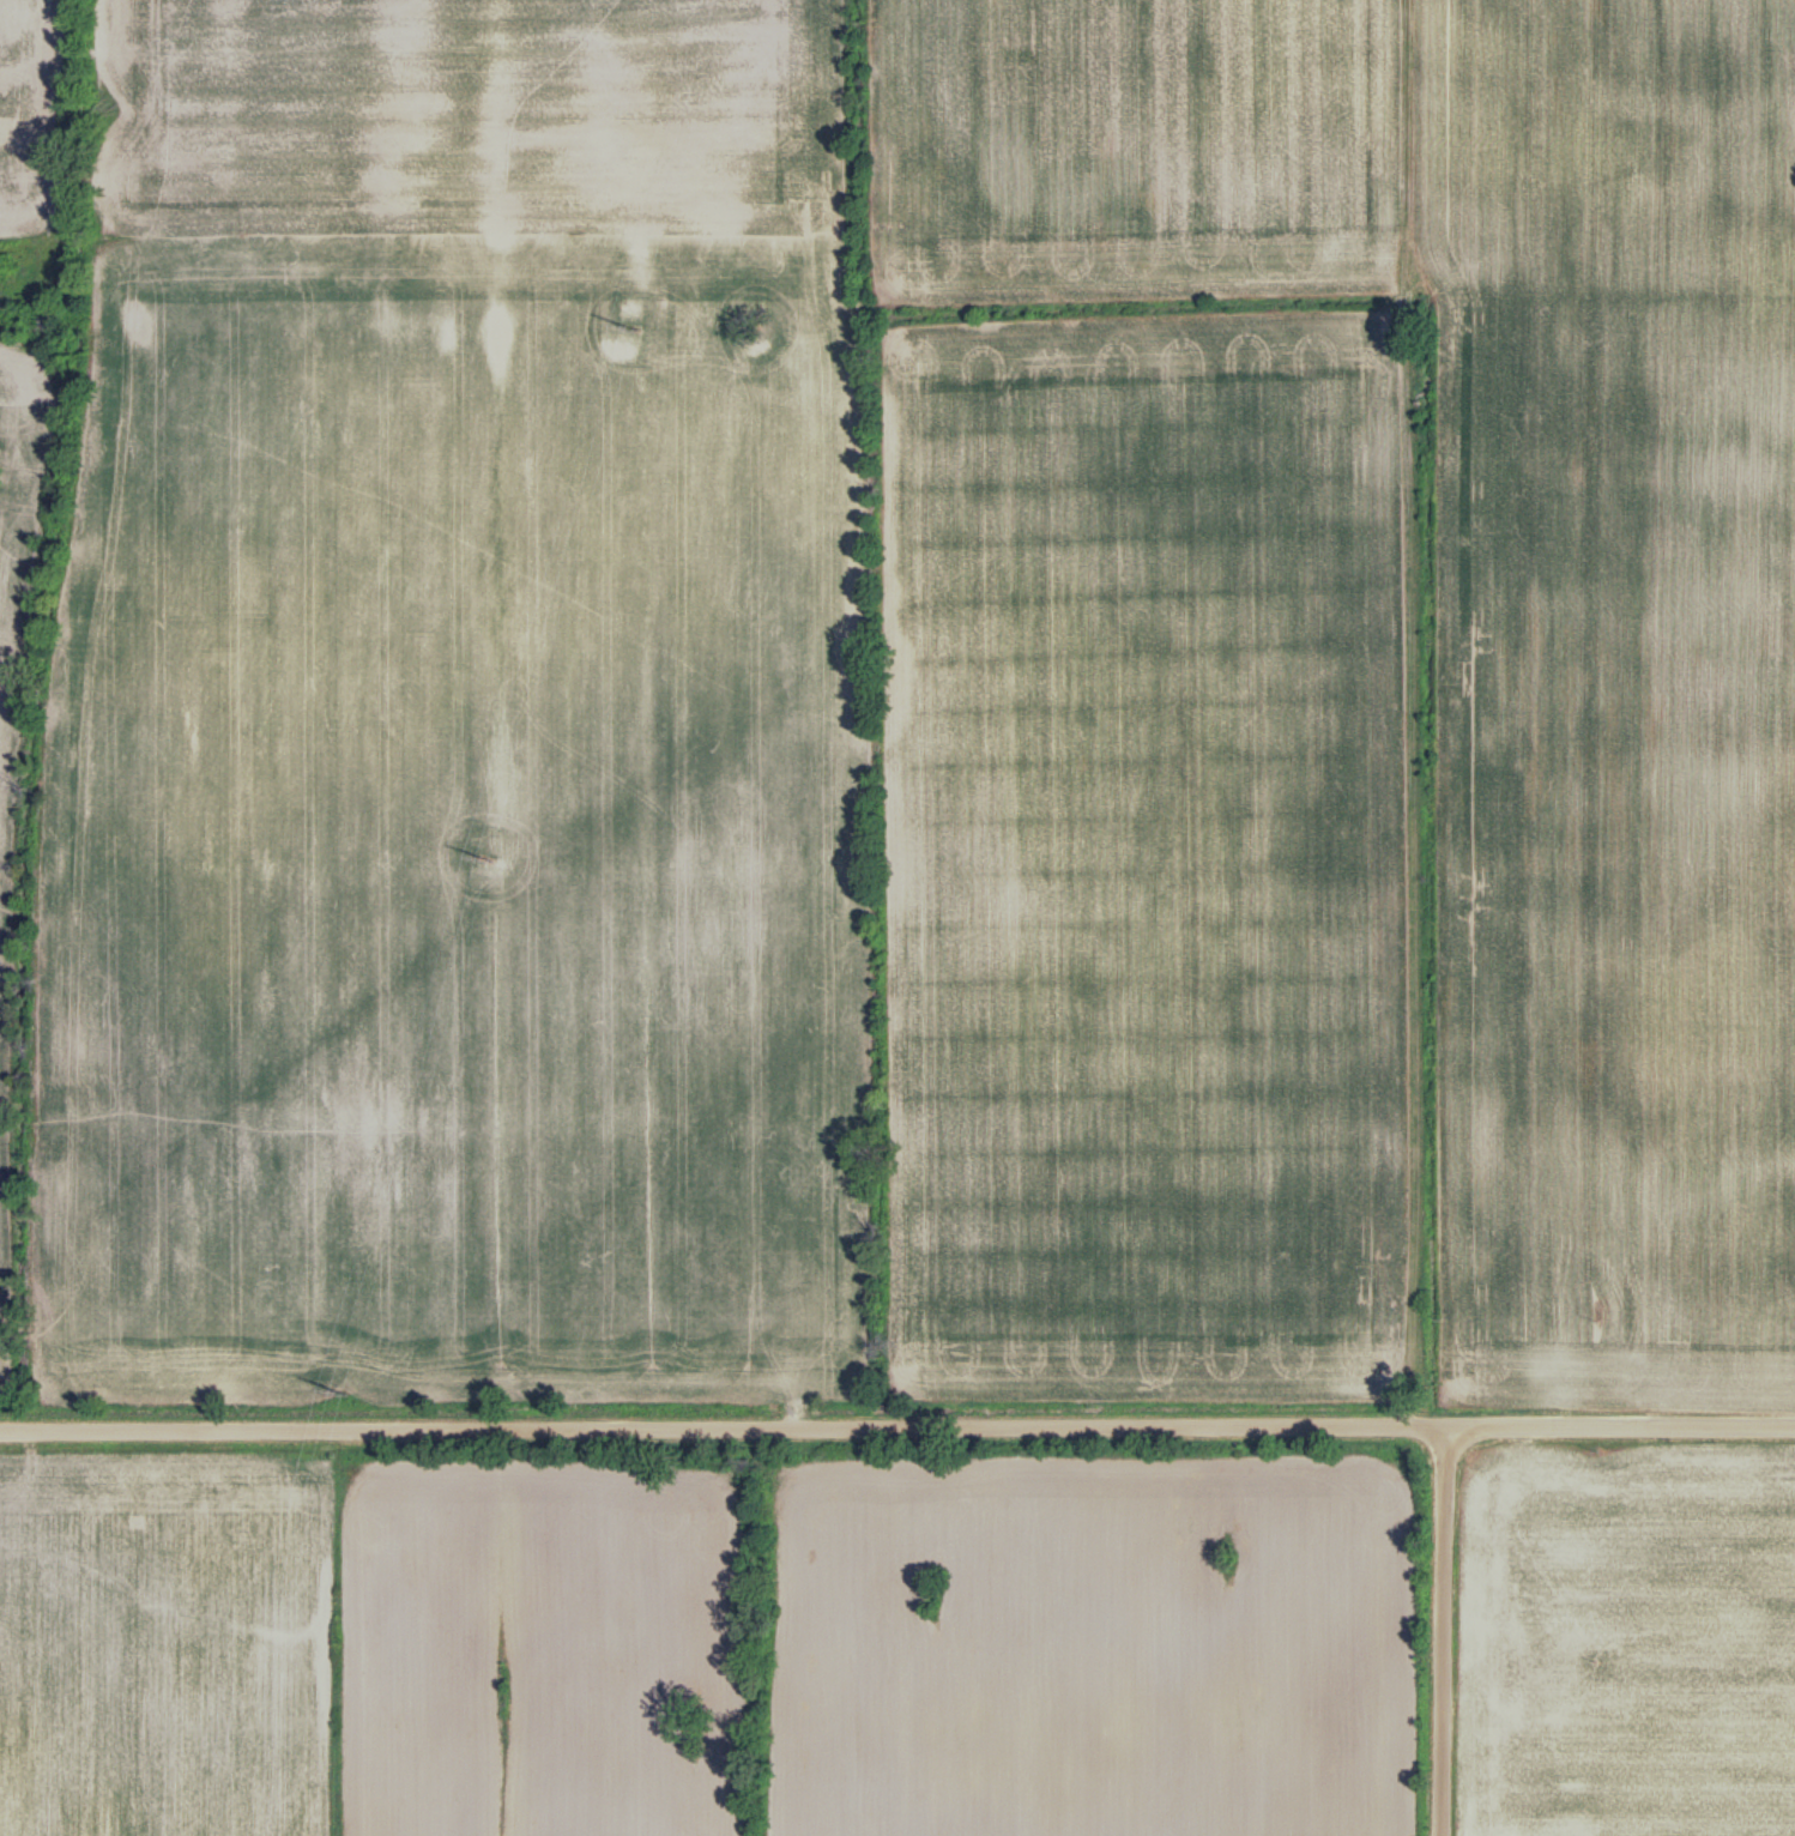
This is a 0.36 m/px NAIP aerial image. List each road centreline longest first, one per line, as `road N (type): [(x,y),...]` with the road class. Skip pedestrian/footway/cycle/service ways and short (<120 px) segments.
road 1 (residential): [(1794,1448),(0,1428)]
road 2 (residential): [(1433,1835),(1434,1447)]

